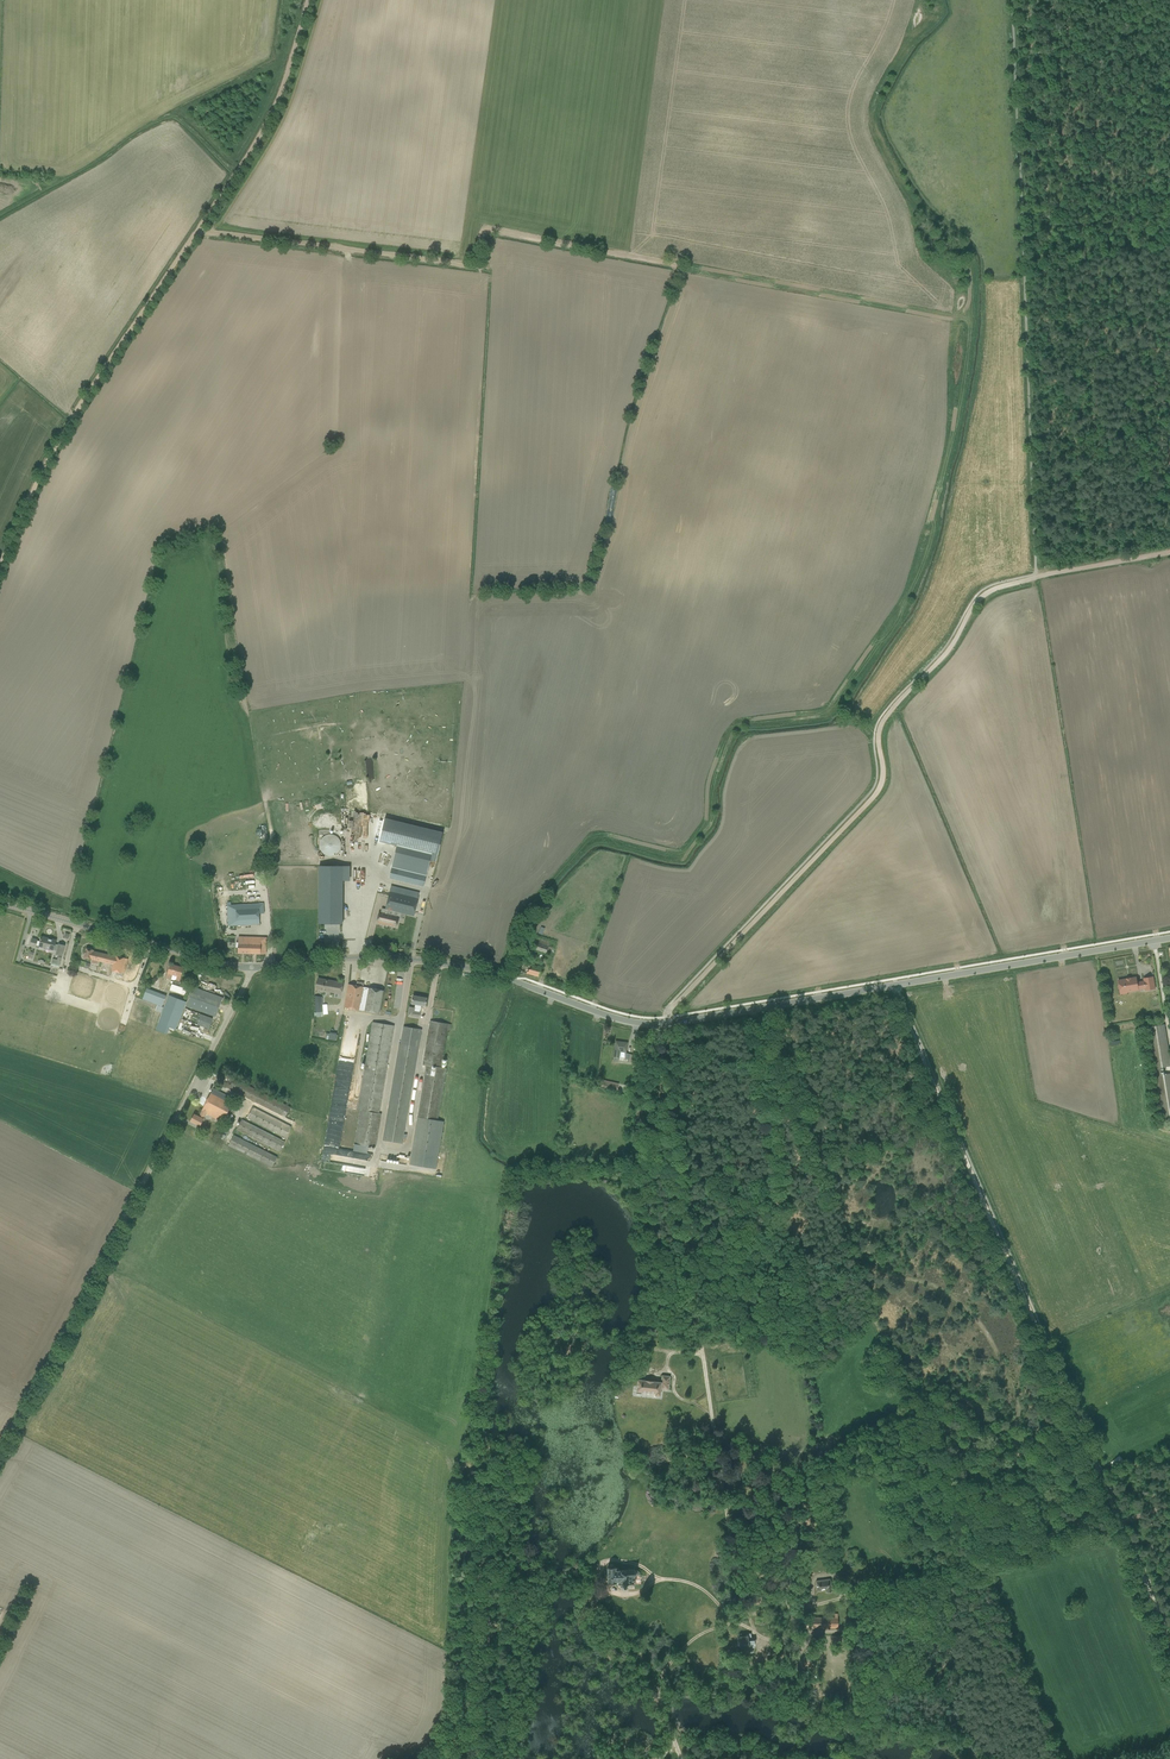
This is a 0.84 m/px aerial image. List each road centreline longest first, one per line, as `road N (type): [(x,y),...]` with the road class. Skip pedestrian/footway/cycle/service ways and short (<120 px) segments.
road 1 (track): [(674,1163),(527,1172),(516,1202),(466,1476),(456,1716),(497,1755),(529,1758)]
road 2 (track): [(1169,552),(1036,577),(981,599),(881,725),(883,772),(873,797),(669,1009)]
road 3 (track): [(750,1003),(790,1260),(936,1284),(994,1339),(1015,1399),(1018,1458),(1040,1508),(1017,1549)]
road 4 (track): [(309,0),(261,136),(51,453),(0,563)]
road 5 (track): [(654,1023),(739,1601),(756,1633)]
road 6 (track): [(680,1758),(659,1687),(684,1646),(708,1630),(749,1615),(927,1583),(1120,1522)]
road 7 (track): [(1120,1522),(897,993)]
road 8 (unclassified): [(0,1451),(251,967)]
road 9 (track): [(679,265),(491,231),(482,236),(478,262),(465,265),(198,230)]
road 10 (track): [(927,1583),(842,1630),(773,1640),(734,1622),(687,1582),(660,1579),(630,1562),(600,1568),(615,1593),(655,1582)]
road 11 (secondary): [(895,985),(1169,938)]
road 12 (secondary): [(513,980),(393,958),(251,967)]
road 13 (secondary): [(251,967),(0,903)]
road 14 (secondary): [(668,1022),(895,985)]
road 15 (track): [(982,1563),(1064,1758)]
road 16 (secondary): [(513,980),(614,1018),(668,1022)]
road 17 (track): [(1169,244),(1024,259)]
road 18 (track): [(1169,1640),(1120,1522)]

